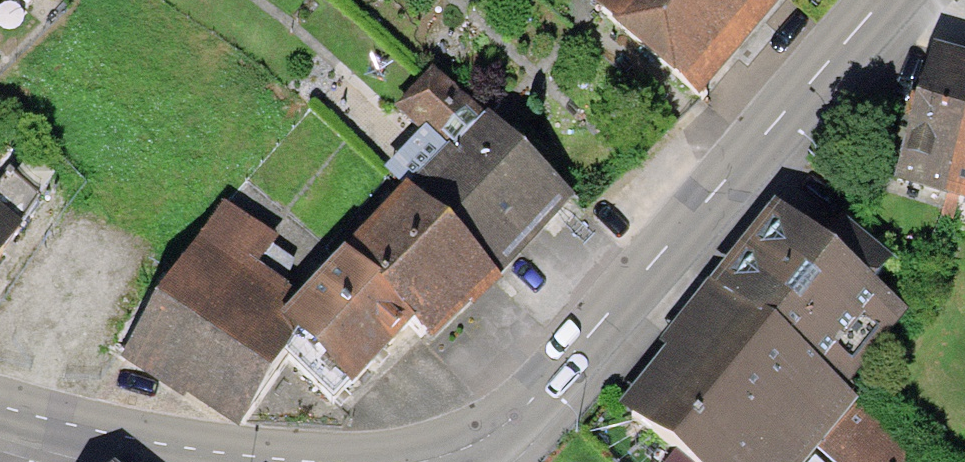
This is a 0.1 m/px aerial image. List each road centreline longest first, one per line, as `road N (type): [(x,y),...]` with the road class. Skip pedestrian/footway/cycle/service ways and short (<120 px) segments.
road 1 (secondary): [(438,461),(521,412),(881,0)]
road 2 (secondary): [(49,429),(171,455),(263,461)]

